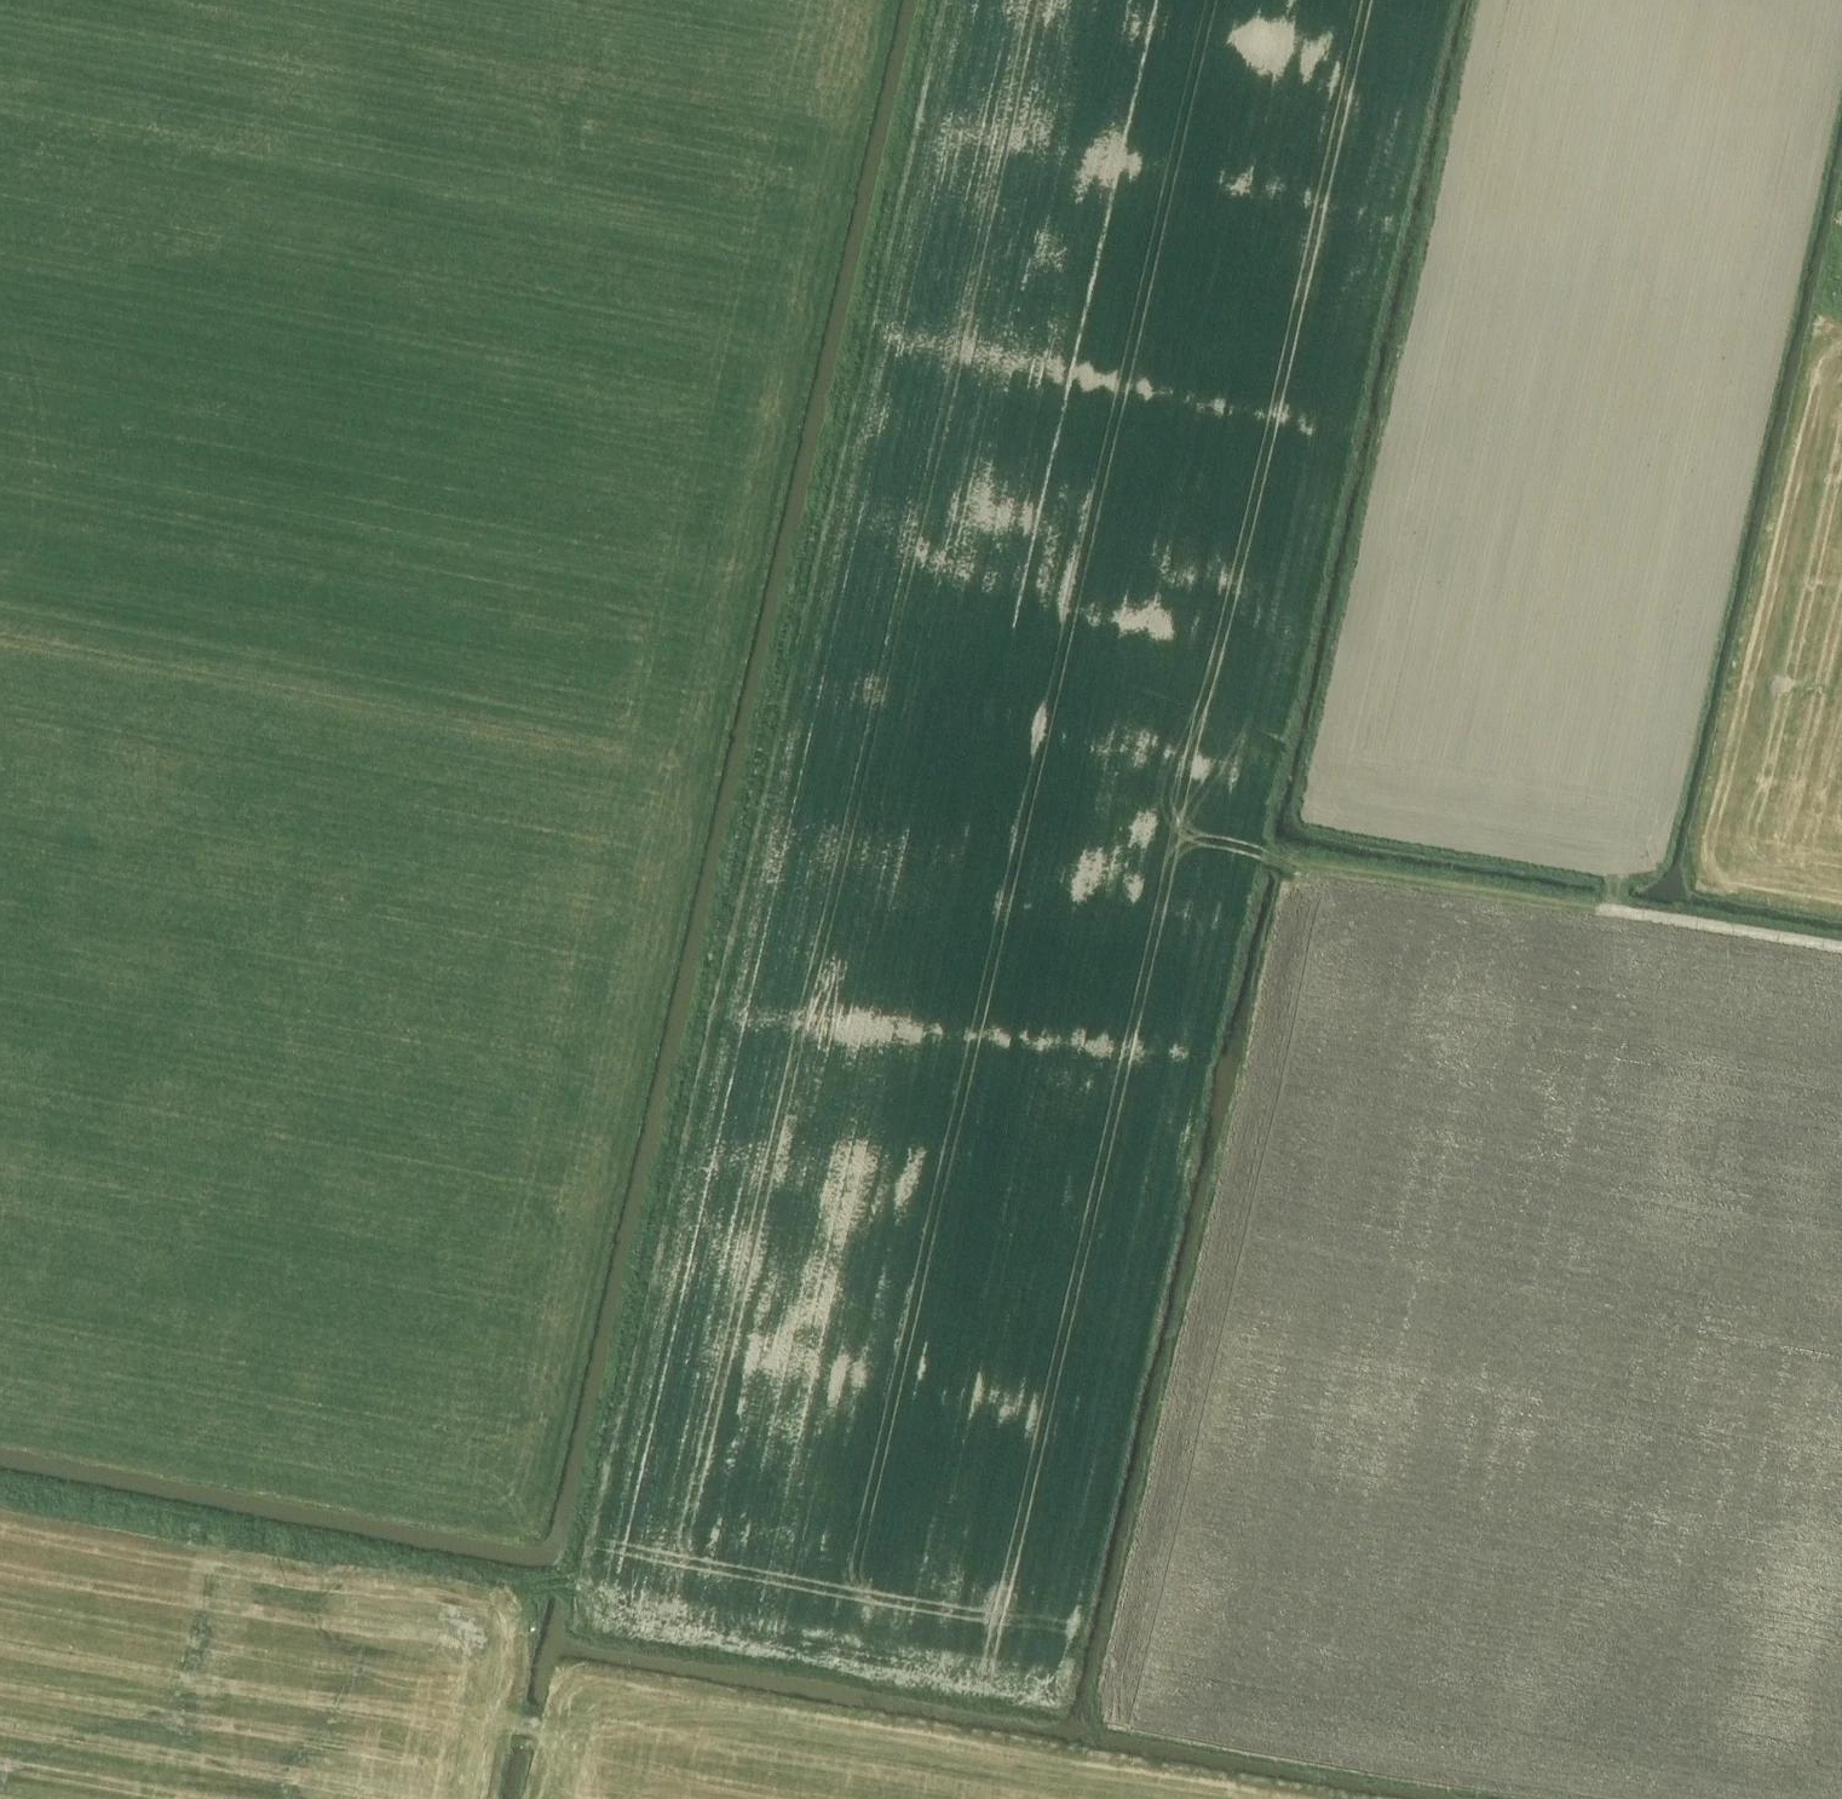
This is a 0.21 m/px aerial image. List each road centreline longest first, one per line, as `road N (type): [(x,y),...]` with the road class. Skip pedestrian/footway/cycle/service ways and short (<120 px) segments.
road 1 (track): [(1841,948),(1606,910)]

